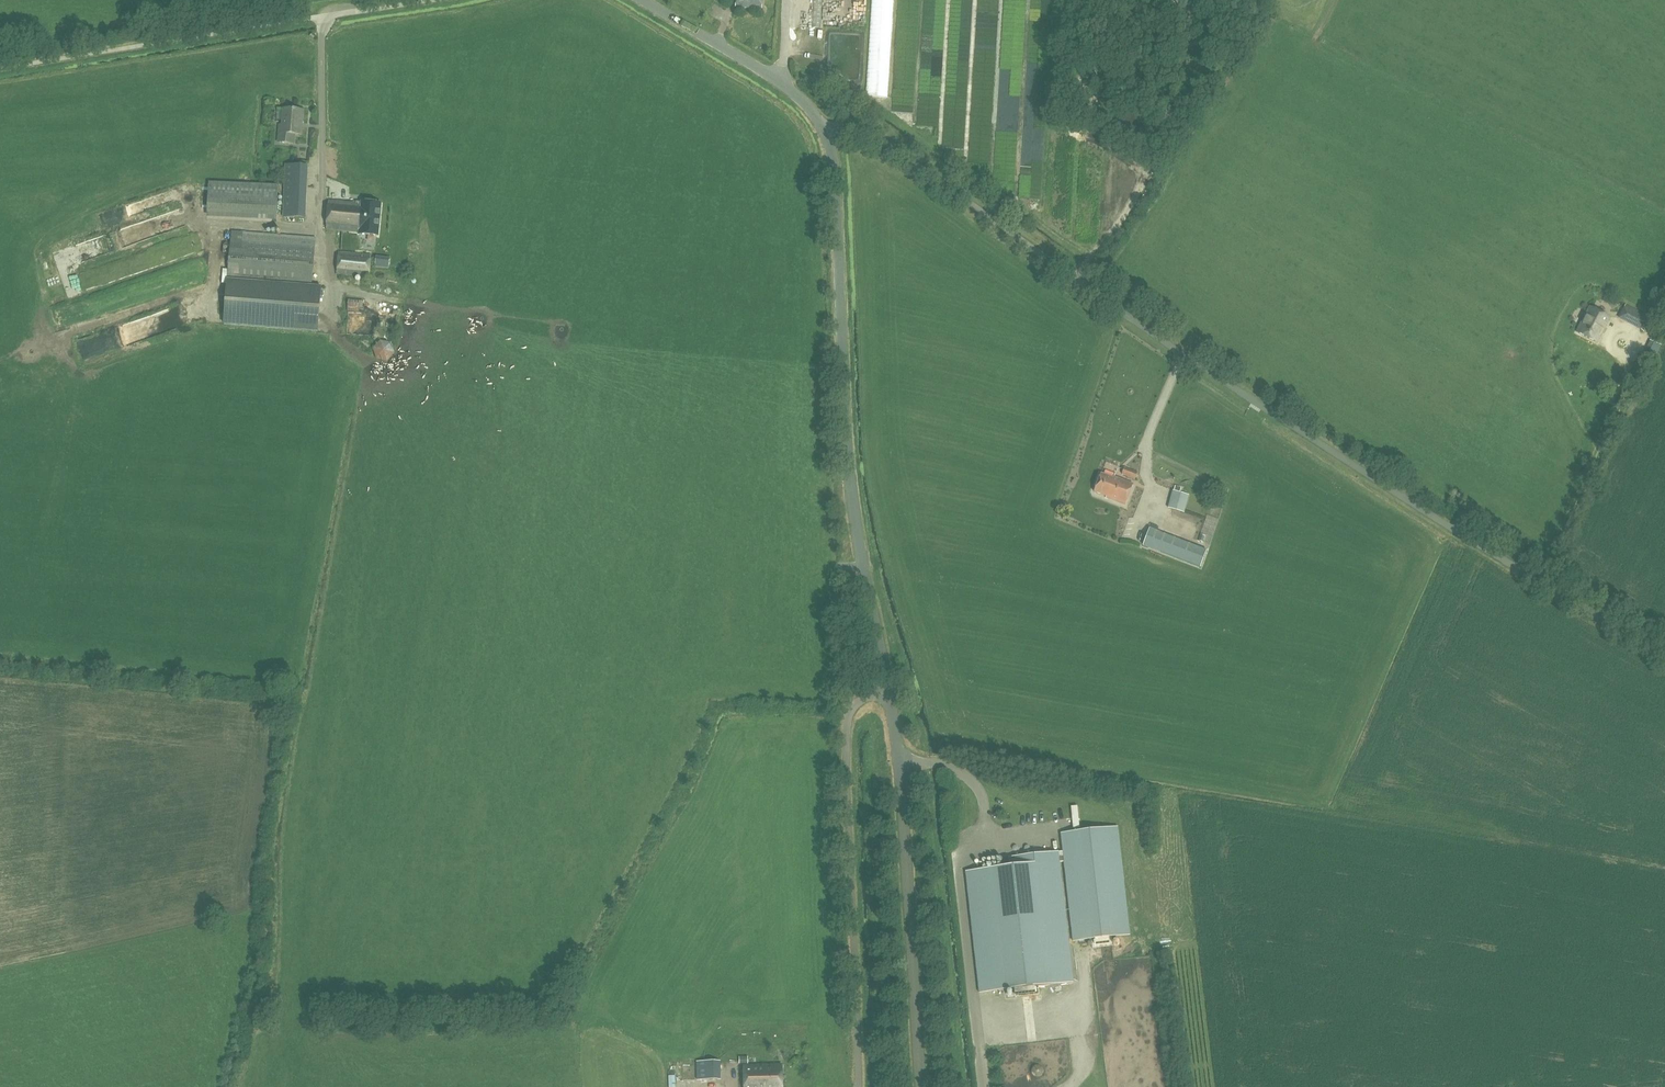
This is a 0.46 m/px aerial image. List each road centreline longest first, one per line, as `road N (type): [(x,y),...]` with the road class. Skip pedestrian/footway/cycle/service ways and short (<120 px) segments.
road 1 (unclassified): [(1664,656),(1291,429),(865,135),(828,130)]
road 2 (unclassified): [(887,689),(858,508),(828,130)]
road 3 (unclassified): [(858,1086),(849,711),(887,689)]
road 4 (unclassified): [(922,1086),(902,763),(887,689)]
road 5 (unclassified): [(828,130),(799,97),(644,0)]

